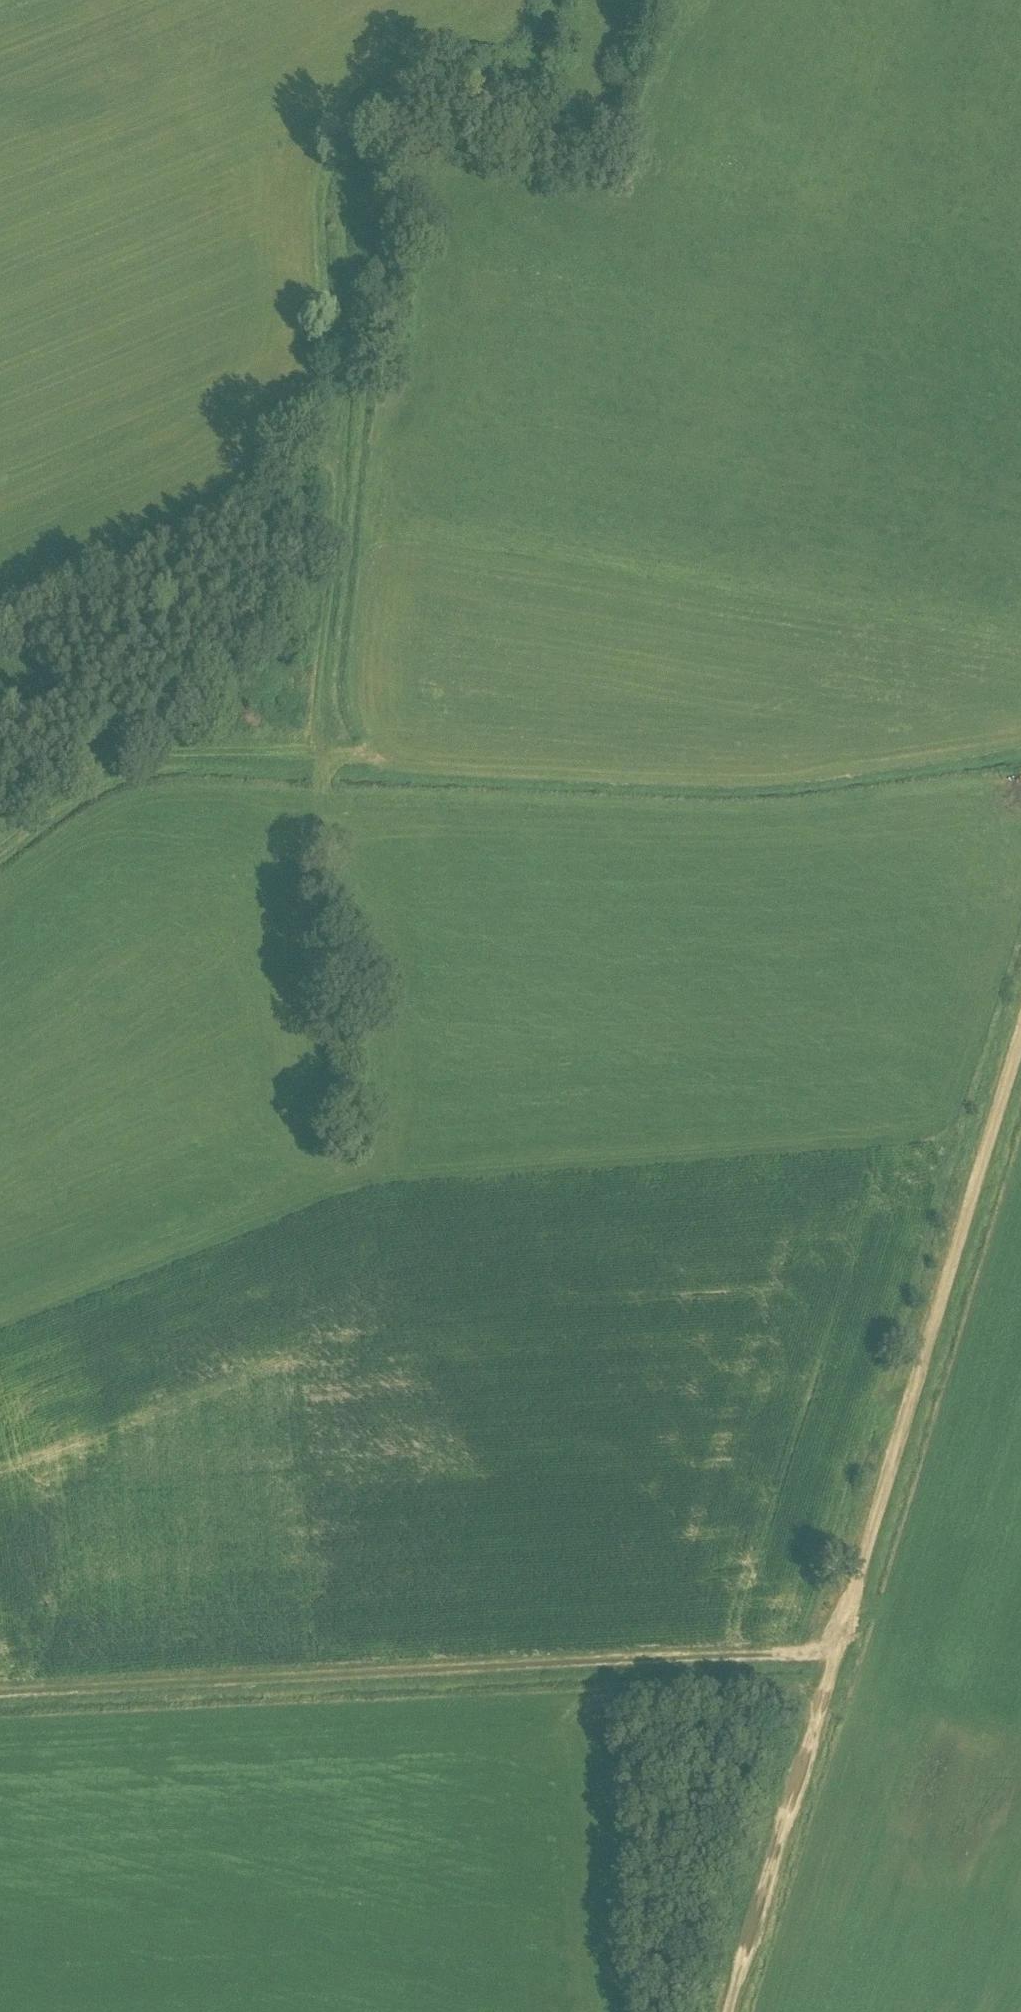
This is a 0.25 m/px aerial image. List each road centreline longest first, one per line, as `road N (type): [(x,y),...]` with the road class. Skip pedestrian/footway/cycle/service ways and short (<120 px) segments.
road 1 (track): [(730,2011),(1020,1039)]
road 2 (track): [(0,1695),(836,1659)]

